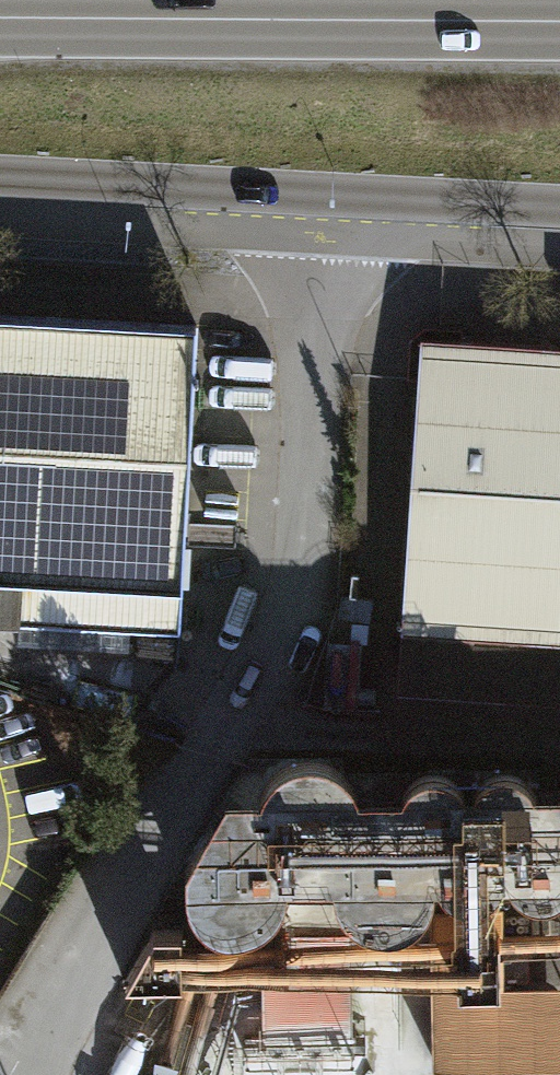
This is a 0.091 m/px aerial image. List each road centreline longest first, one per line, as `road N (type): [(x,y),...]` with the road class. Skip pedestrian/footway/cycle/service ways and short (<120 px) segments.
road 1 (tertiary): [(0,177),(559,208)]
road 2 (primary): [(559,14),(0,17)]

